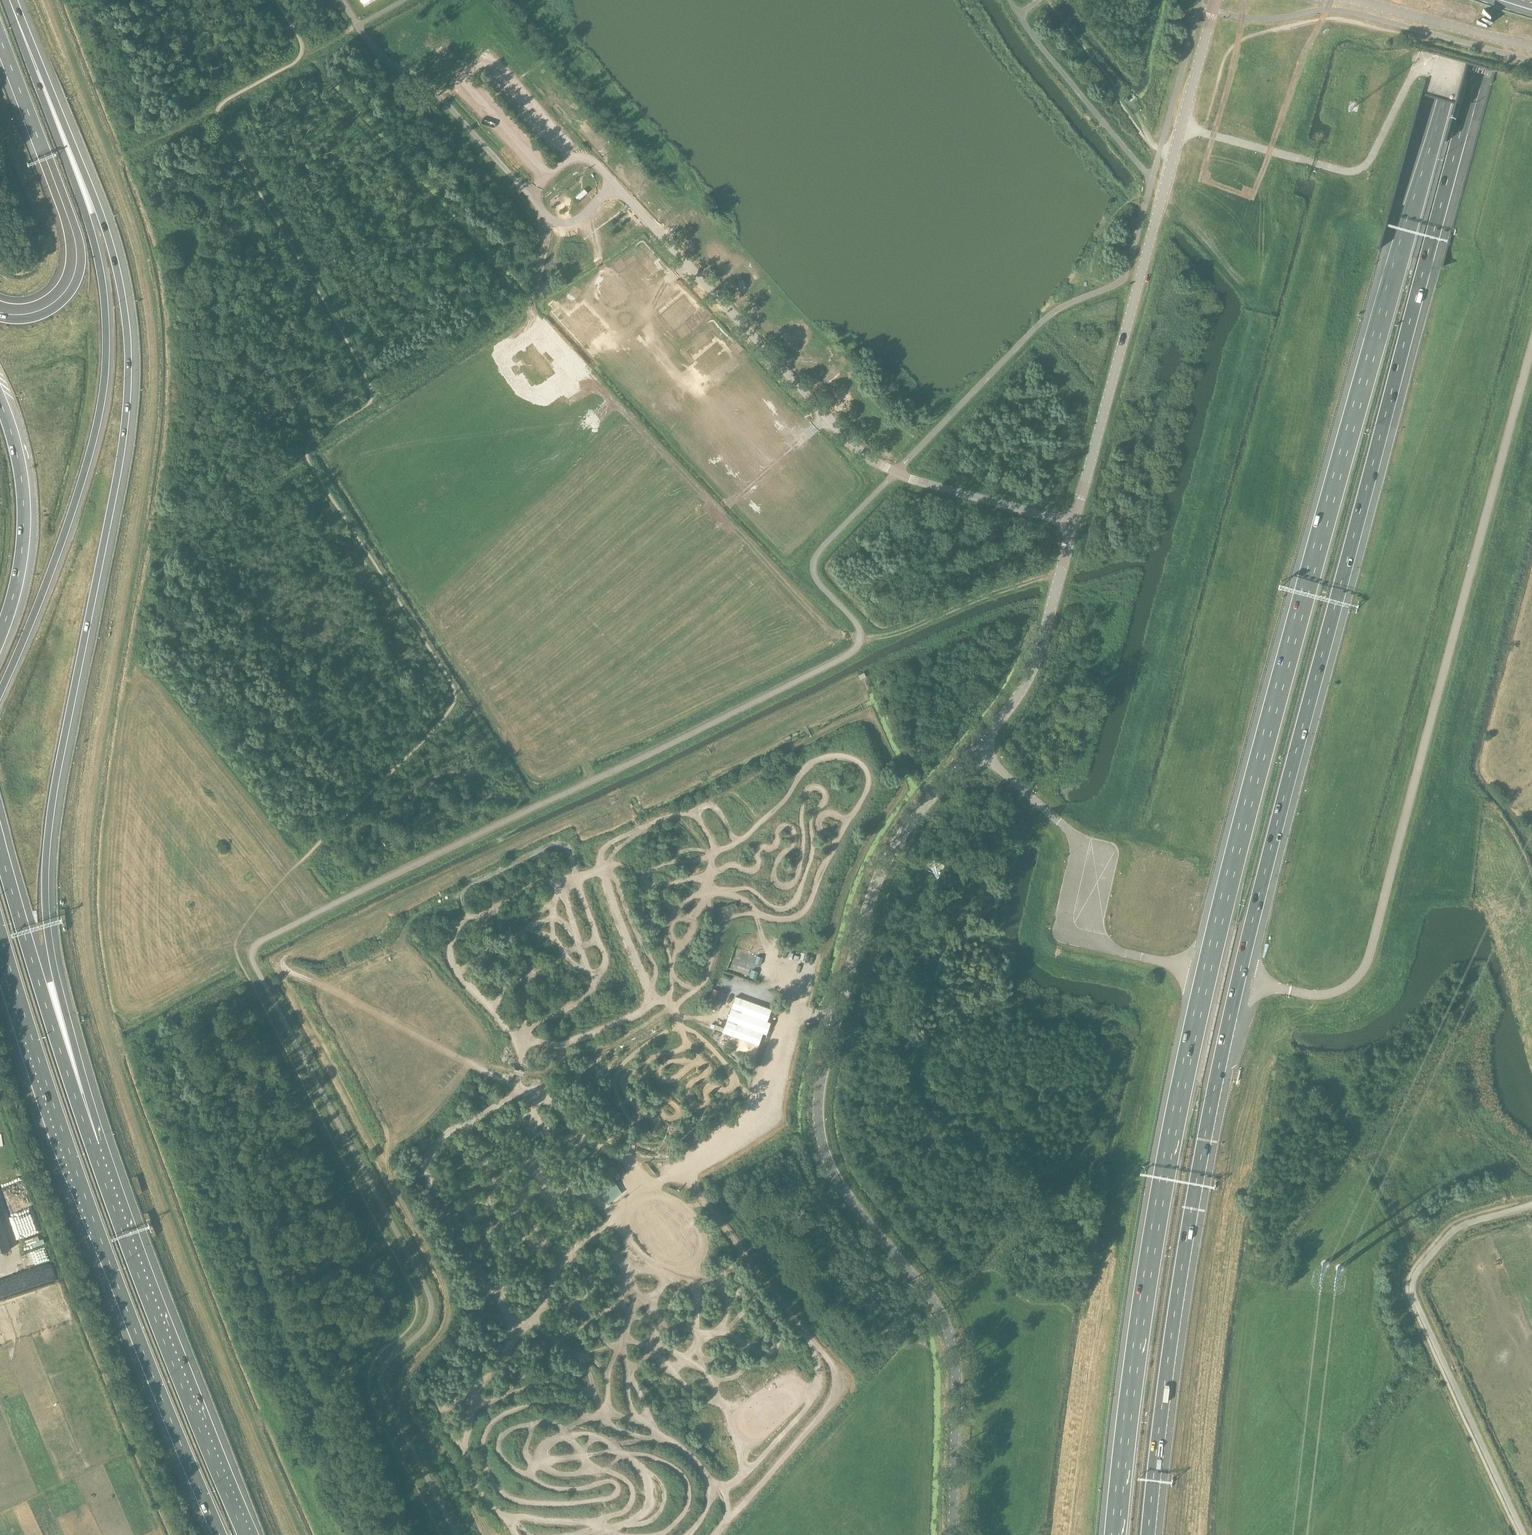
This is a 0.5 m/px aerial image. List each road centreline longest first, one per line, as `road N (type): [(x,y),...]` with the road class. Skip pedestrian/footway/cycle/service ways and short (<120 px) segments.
road 1 (motorway): [(1471,0),(1206,972),(1144,1291),(1115,1534)]
road 2 (motorway): [(1150,1534),(1175,1312),(1216,1075),(1497,0)]
road 3 (motorway): [(91,1144),(50,942),(46,868),(122,443),(128,359),(107,235),(9,0)]
road 4 (track): [(714,853),(686,812),(612,842),(599,857),(600,886),(641,999),(565,1043),(529,1082),(516,1074),(515,1046),(494,1005),(456,969),(453,932),(465,914),(462,891),(549,849),(565,849),(573,862),(569,878),(518,932),(529,971),(510,983),(487,959),(492,942),(475,915),(529,882),(560,886)]
road 5 (tertiary): [(952,1534),(951,1342),(930,1298),(833,1173),(818,1093),(877,877),(911,820),(1024,684),(1073,524)]
road 6 (track): [(512,1319),(495,1365),(479,1382),(466,1436),(481,1497),(507,1515),(541,1519),(620,1510),(633,1495),(625,1476),(550,1467),(522,1446),(566,1430),(601,1433),(625,1450),(667,1460),(685,1477),(686,1508),(668,1530),(604,1526)]
road 7 (track): [(762,1099),(682,1026),(640,1048),(614,1082),(628,1117),(649,1137),(656,1123),(626,1095),(626,1072),(639,1075),(649,1097),(675,1119),(679,1108),(645,1074),(651,1057),(695,1048),(692,1060),(666,1062),(659,1072),(667,1081),(704,1064),(688,1088),(697,1107),(708,1087),(727,1090),(733,1083)]
road 8 (motorway): [(0,692),(83,475),(106,343),(96,250),(9,0)]
road 9 (track): [(676,1025),(663,937),(636,897),(644,877),(664,863),(737,842),(824,756),(862,766),(867,786),(800,913),(773,916),(716,887),(712,862)]
road 10 (track): [(600,1469),(558,1420),(527,1420),(502,1433),(498,1446),(520,1480),(574,1485),(609,1478),(620,1488),(559,1500),(506,1494),(484,1468),(481,1436),(499,1411),(553,1398),(616,1429),(667,1437)]
road 11 (track): [(699,985),(680,984),(672,969),(716,873),(732,861),(756,869),(754,847),(773,847),(778,828),(789,827),(794,837),(773,871),(778,886),(787,886),(804,842),(803,798),(821,788),(824,800),(810,818),(809,867),(794,902),(773,904),(752,888),(714,893)]
road 12 (motorway): [(0,931),(106,1253),(220,1534)]
road 13 (unclassified): [(1073,524),(912,479),(867,455),(615,185)]
road 14 (track): [(516,1074),(501,1099),(438,1136),(423,1172),(441,1198),(502,1173),(533,1148),(535,1098),(548,1094),(579,1132),(571,1177),(487,1273)]
road 15 (tertiary): [(1073,524),(1215,0)]
road 16 (track): [(677,1169),(835,1366),(838,1383),(833,1404),(774,1469),(749,1478),(703,1398),(719,1371)]
road 17 (track): [(426,1163),(392,1169),(390,1177),(449,1308),(444,1333),(405,1384),(422,1424),(493,1534)]
road 18 (motorway): [(245,1534),(91,1144)]
road 19 (motorway): [(0,36),(77,252),(70,283),(53,303),(30,313),(0,312)]
road 20 (track): [(679,905),(648,911),(643,943),(650,960),(642,964),(599,857),(655,885),(679,883),(696,895)]
road 21 (track): [(532,1149),(514,1206),(468,1238),(462,1226),(495,1195),(483,1158),(535,1098),(529,1082)]
road 22 (track): [(716,1534),(730,1514),(728,1489),(681,1444),(627,1415),(595,1364),(536,1322)]
road 23 (motorway): [(91,1144),(0,852)]
road 24 (track): [(593,1315),(615,1326),(629,1321),(643,1307),(650,1270),(663,1265),(699,1279),(704,1290),(690,1371),(669,1386),(663,1370),(677,1362)]
road 25 (track): [(562,1185),(599,1204),(620,1231),(617,1304),(593,1315),(584,1308),(586,1289),(615,1250)]
road 26 (motorway): [(0,637),(24,526),(18,458),(0,401)]
road 27 (track): [(556,1056),(607,1044),(695,989),(716,917)]
road 28 (track): [(598,1480),(625,1450),(657,1476),(665,1495),(648,1519),(568,1534)]
road 29 (track): [(571,1177),(552,1172),(517,1199),(466,1204),(459,1194),(442,1216),(457,1237),(468,1238)]
road 30 (track): [(575,1191),(536,1322),(512,1319),(500,1294)]
road 31 (track): [(560,886),(592,989),(571,1004),(529,971)]
road 32 (unclassified): [(1531,48),(1355,0)]
road 33 (track): [(677,1362),(705,1373),(735,1360),(750,1320),(741,1287),(756,1268)]
road 34 (track): [(709,1334),(678,1357),(658,1354),(640,1337),(619,1288)]
road 35 (track): [(500,1394),(552,1382),(627,1415)]
road 36 (track): [(553,1269),(631,1206),(647,1175)]
road 37 (track): [(789,1313),(777,1346),(743,1367),(706,1408)]
road 38 (track): [(691,934),(653,875),(711,884)]
road 39 (track): [(656,1428),(648,1439),(590,1437),(539,1460)]

